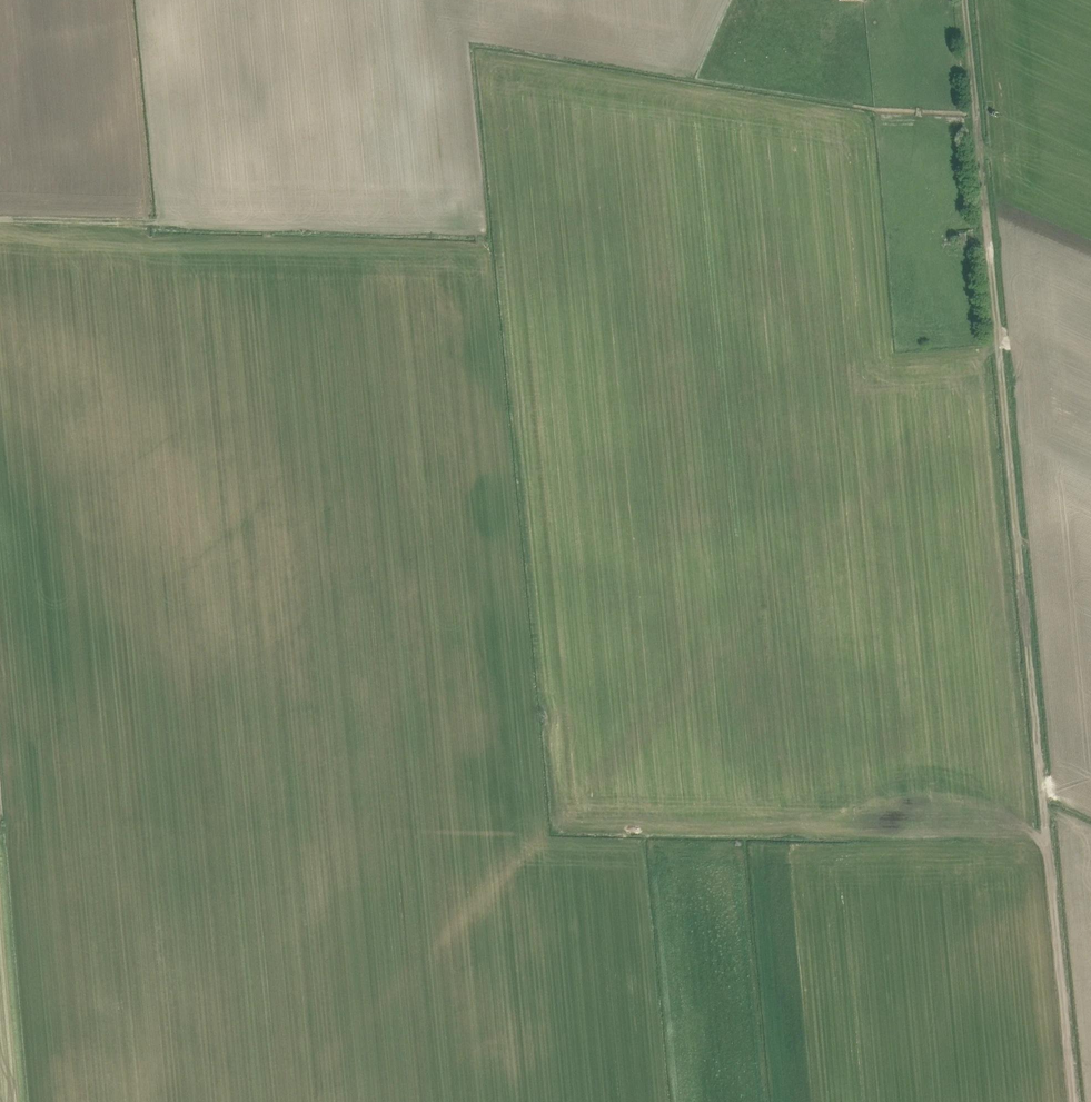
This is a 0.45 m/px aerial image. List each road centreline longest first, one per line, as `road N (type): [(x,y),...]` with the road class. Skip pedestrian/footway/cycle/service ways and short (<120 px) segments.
road 1 (track): [(1072,1101),(964,0)]
road 2 (track): [(149,221),(0,219)]

